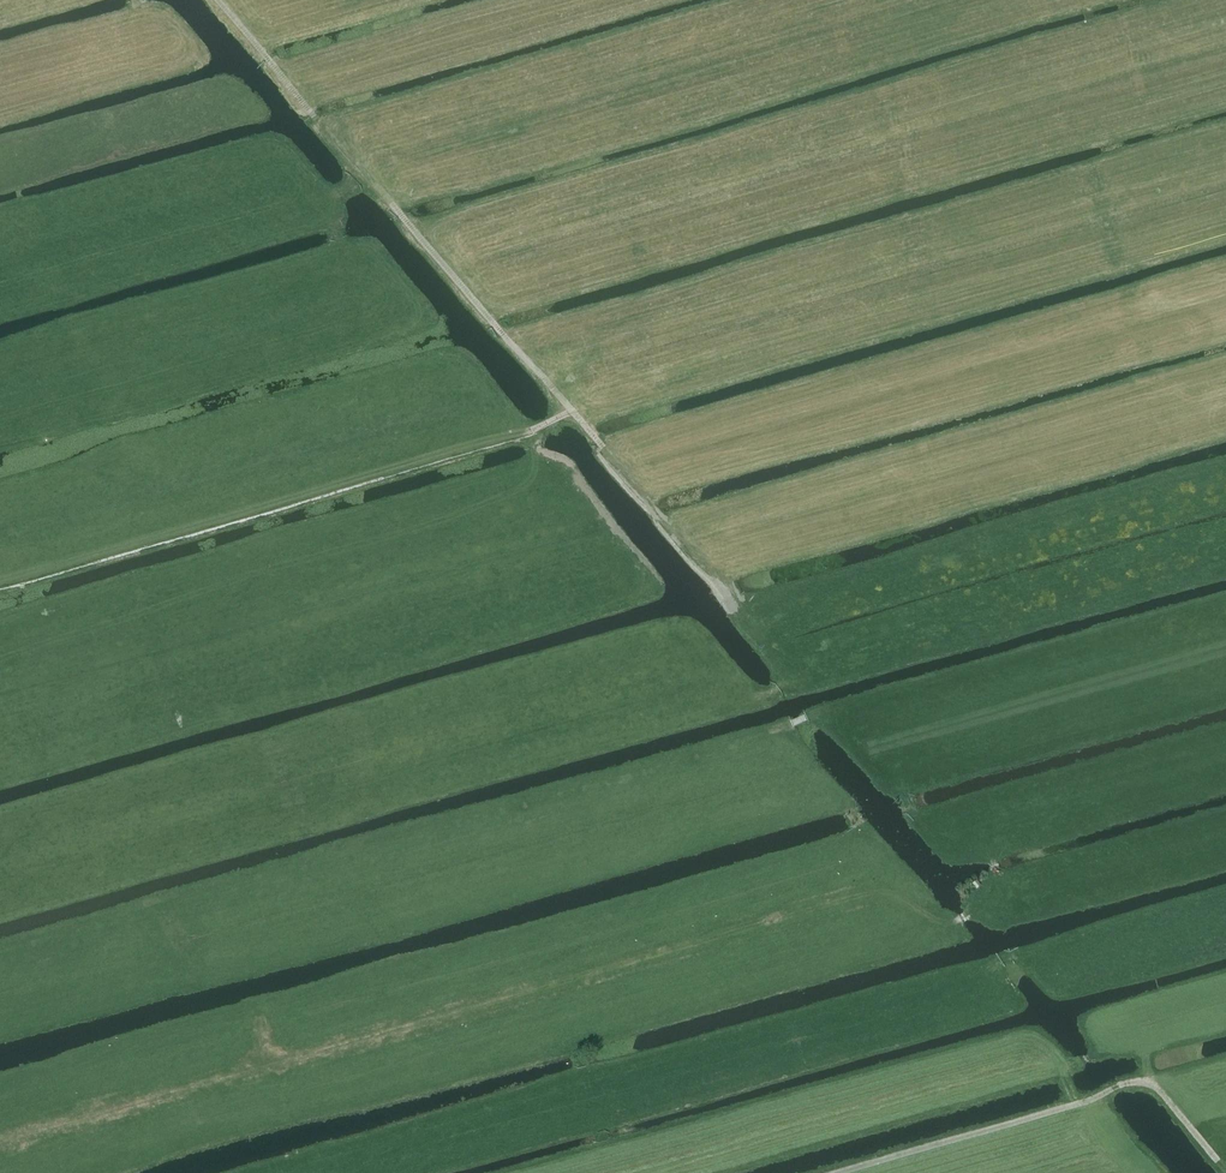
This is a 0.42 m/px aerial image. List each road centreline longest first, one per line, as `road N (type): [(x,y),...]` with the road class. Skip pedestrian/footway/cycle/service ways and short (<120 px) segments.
road 1 (track): [(500,767),(759,701),(790,680),(737,606),(727,573),(666,525),(216,0)]
road 2 (track): [(835,1172),(1118,1086)]
road 3 (track): [(1225,1172),(1156,1086),(1118,1086)]

